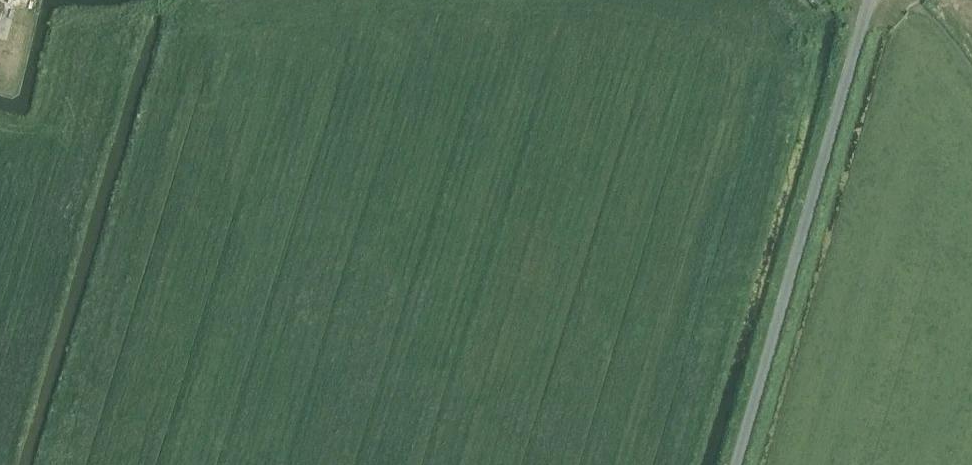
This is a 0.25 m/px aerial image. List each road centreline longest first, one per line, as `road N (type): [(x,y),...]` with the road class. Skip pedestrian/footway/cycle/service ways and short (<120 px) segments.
road 1 (unclassified): [(738,464),(870,0)]

